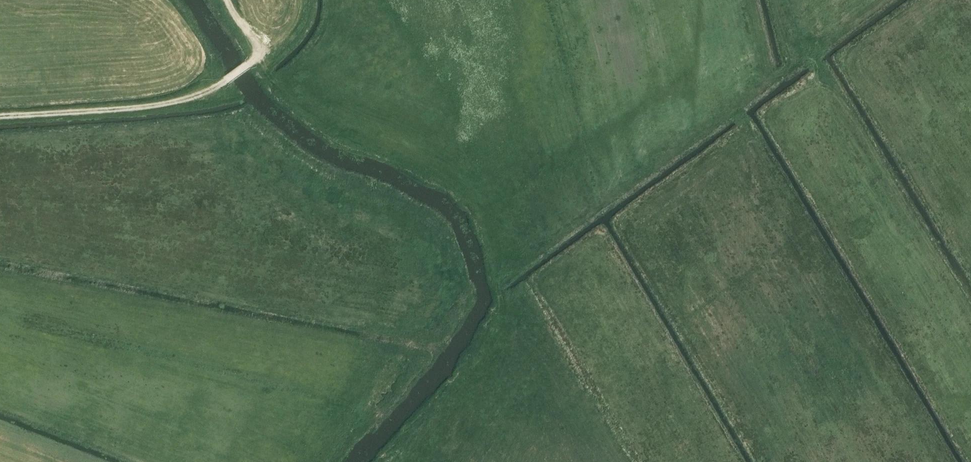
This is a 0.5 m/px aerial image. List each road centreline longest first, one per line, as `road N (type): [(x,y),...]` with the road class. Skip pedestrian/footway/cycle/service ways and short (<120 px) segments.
road 1 (track): [(0,116),(177,101),(250,63)]

